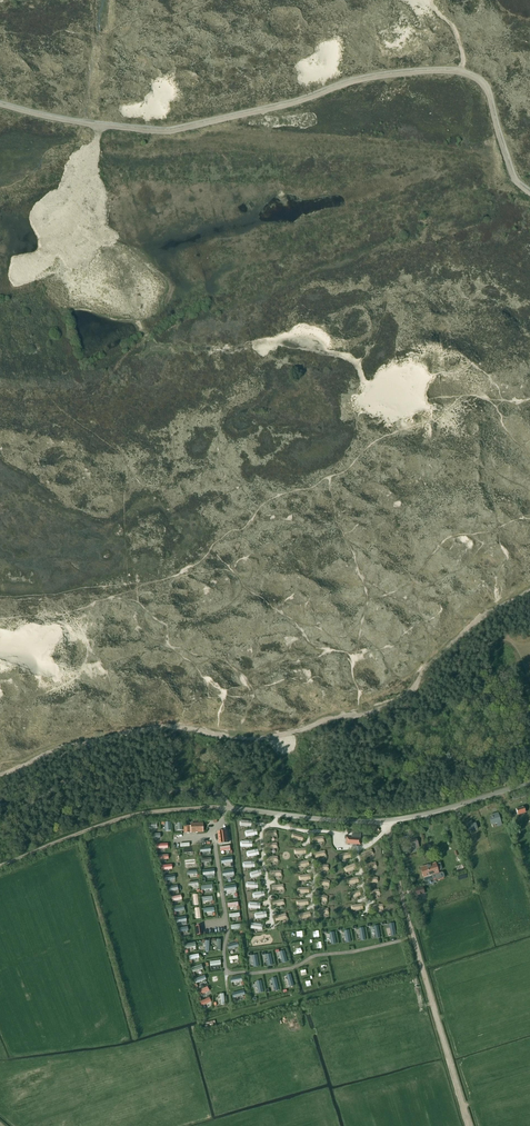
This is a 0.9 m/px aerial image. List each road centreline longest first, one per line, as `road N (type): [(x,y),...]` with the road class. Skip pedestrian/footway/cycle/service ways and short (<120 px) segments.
road 1 (track): [(0,774),(61,748),(153,727),(264,738),(384,708),(482,617),(529,590)]
road 2 (unclassified): [(212,807),(384,821),(529,783)]
road 3 (track): [(469,1125),(384,821)]
road 4 (track): [(212,807),(131,816),(0,865)]

